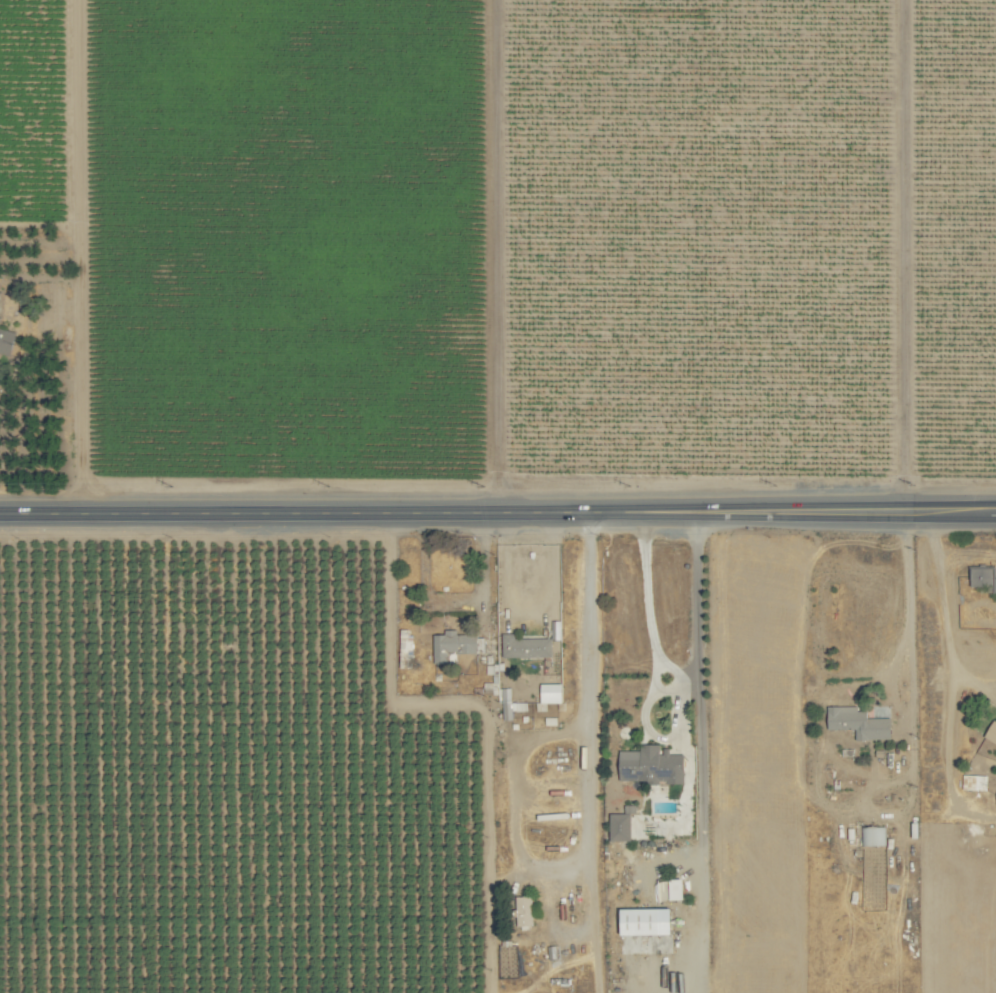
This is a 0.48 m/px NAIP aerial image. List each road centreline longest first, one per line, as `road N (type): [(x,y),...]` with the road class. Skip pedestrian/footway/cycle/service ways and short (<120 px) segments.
road 1 (primary): [(639,510),(0,512)]
road 2 (primary): [(995,510),(690,510)]

